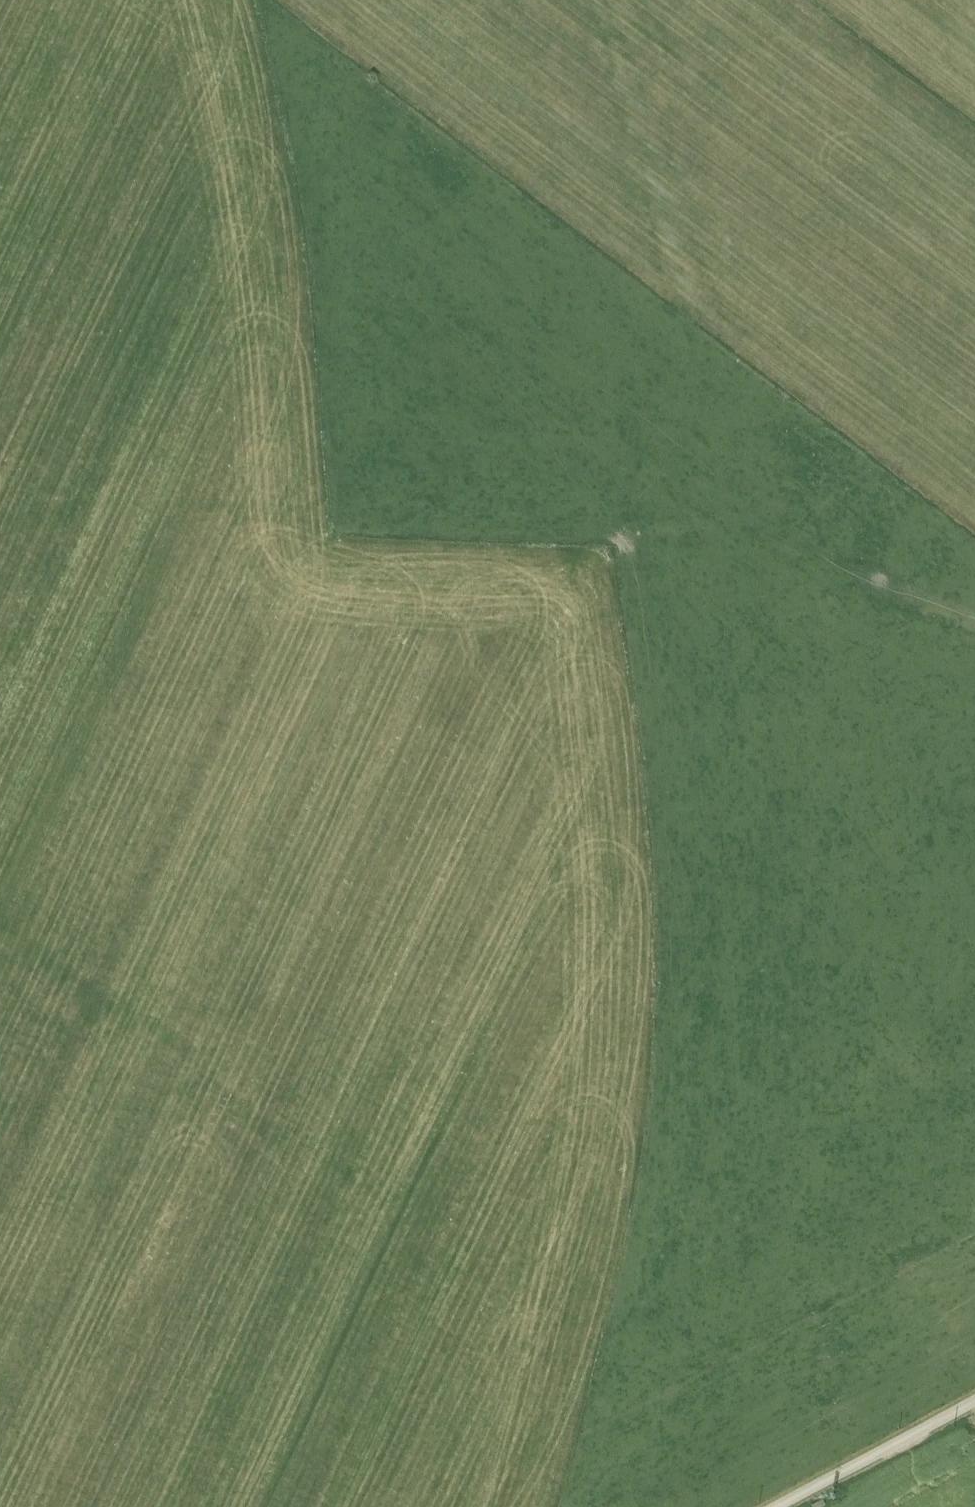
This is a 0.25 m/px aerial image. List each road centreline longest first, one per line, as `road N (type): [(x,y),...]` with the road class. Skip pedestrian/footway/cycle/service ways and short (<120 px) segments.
road 1 (unclassified): [(974,1399),(777,1506)]

